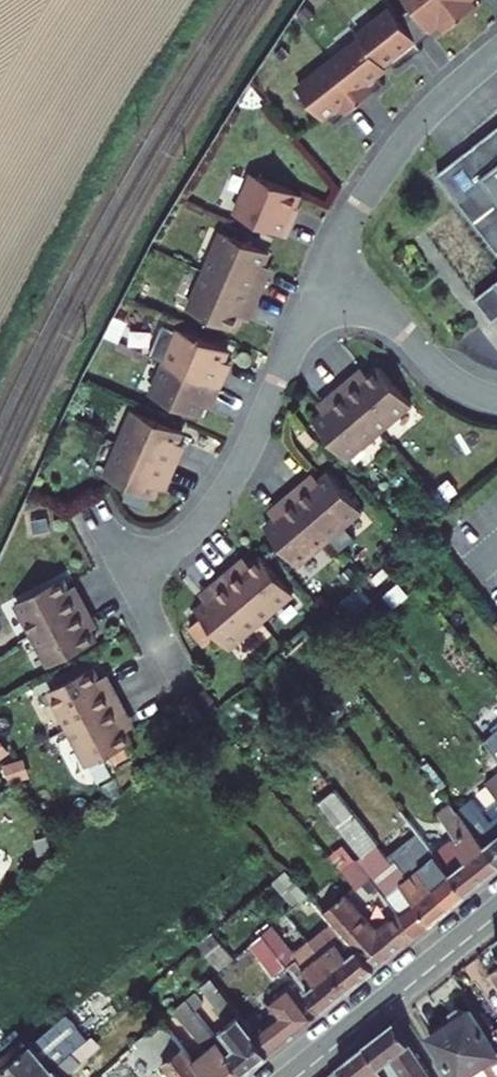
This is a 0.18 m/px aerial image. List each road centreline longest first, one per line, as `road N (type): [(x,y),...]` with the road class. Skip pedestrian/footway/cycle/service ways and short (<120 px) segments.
road 1 (residential): [(130,576),(185,540),(228,491),(327,273)]
road 2 (residential): [(327,273),(397,152),(496,52)]
road 3 (residential): [(496,911),(291,1076)]
road 4 (residential): [(496,401),(442,375),(371,298),(327,273)]
road 5 (residential): [(130,576),(191,695)]

